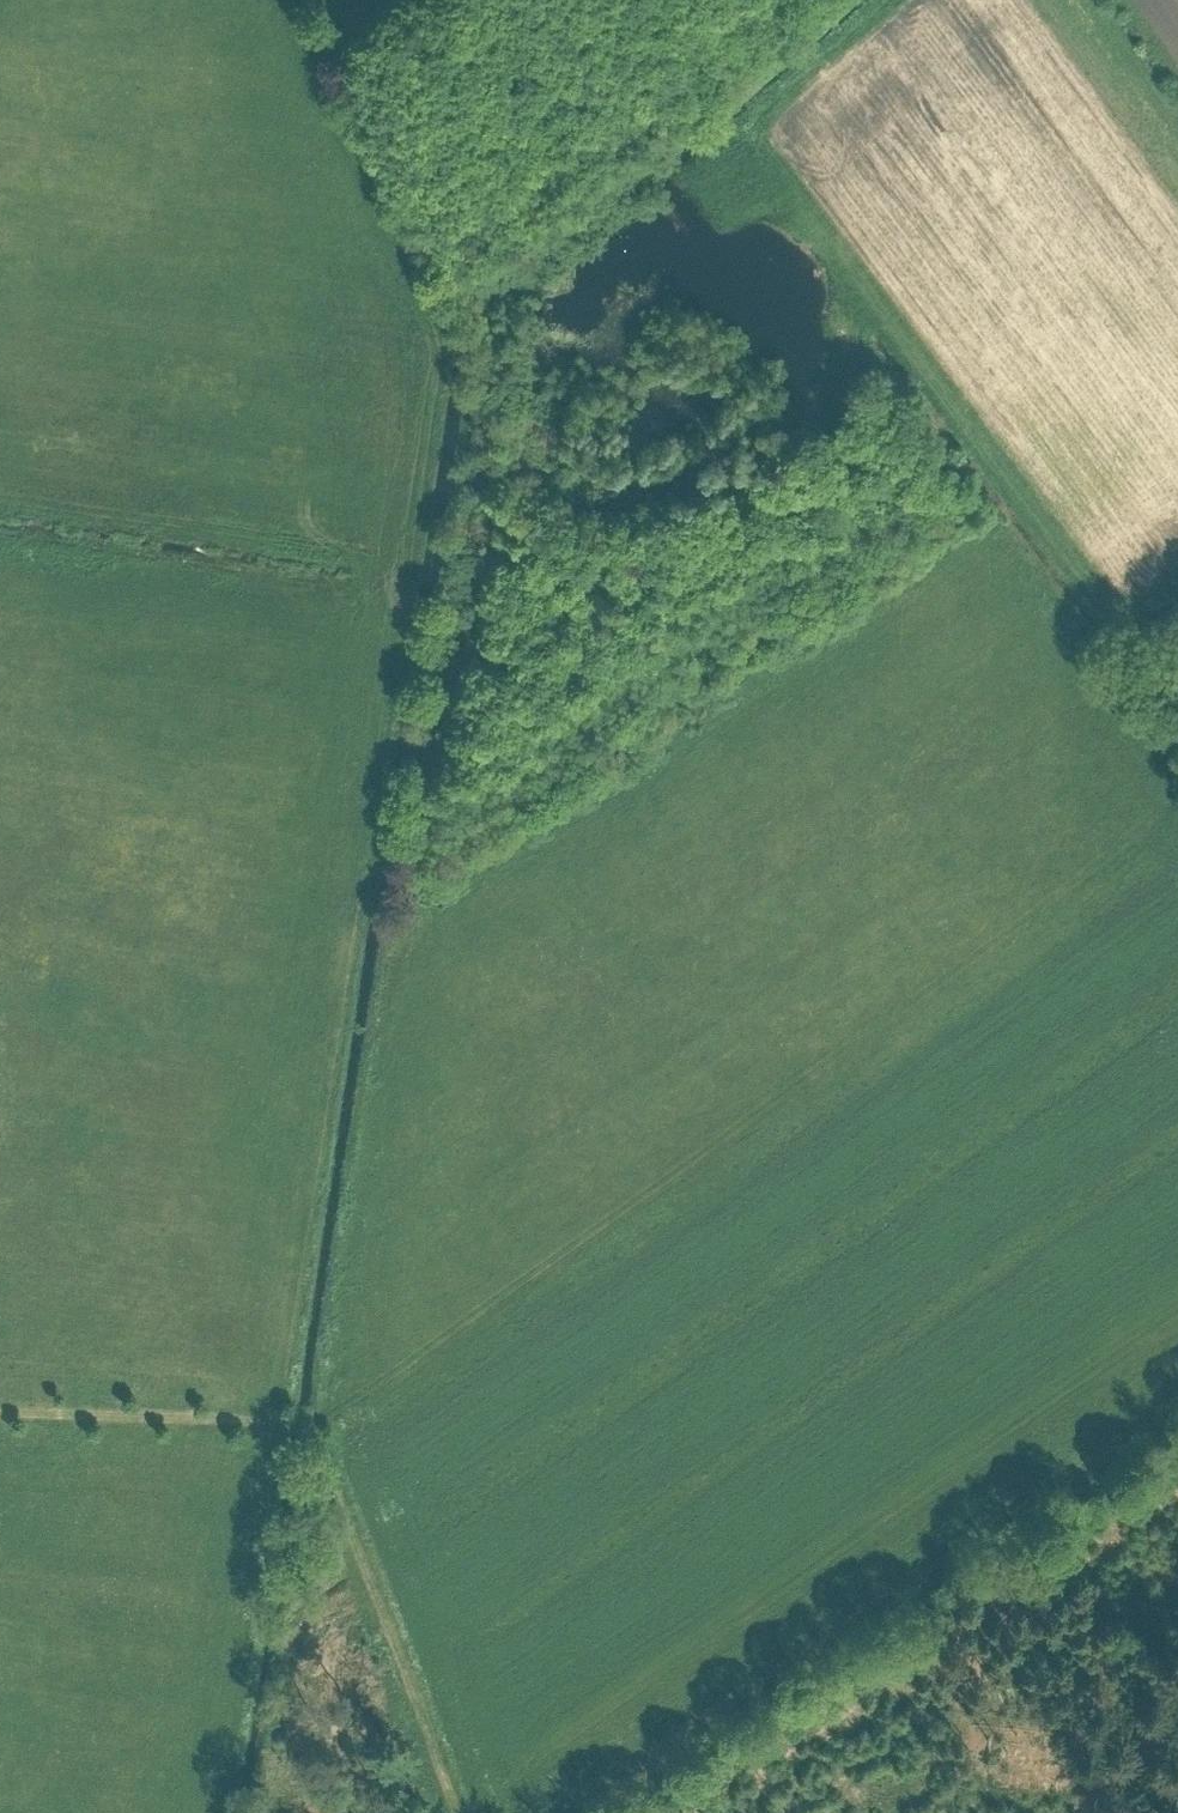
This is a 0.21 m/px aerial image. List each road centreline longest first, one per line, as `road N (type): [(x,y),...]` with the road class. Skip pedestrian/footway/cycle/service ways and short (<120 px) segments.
road 1 (track): [(0,1410),(307,1424),(459,1812)]

